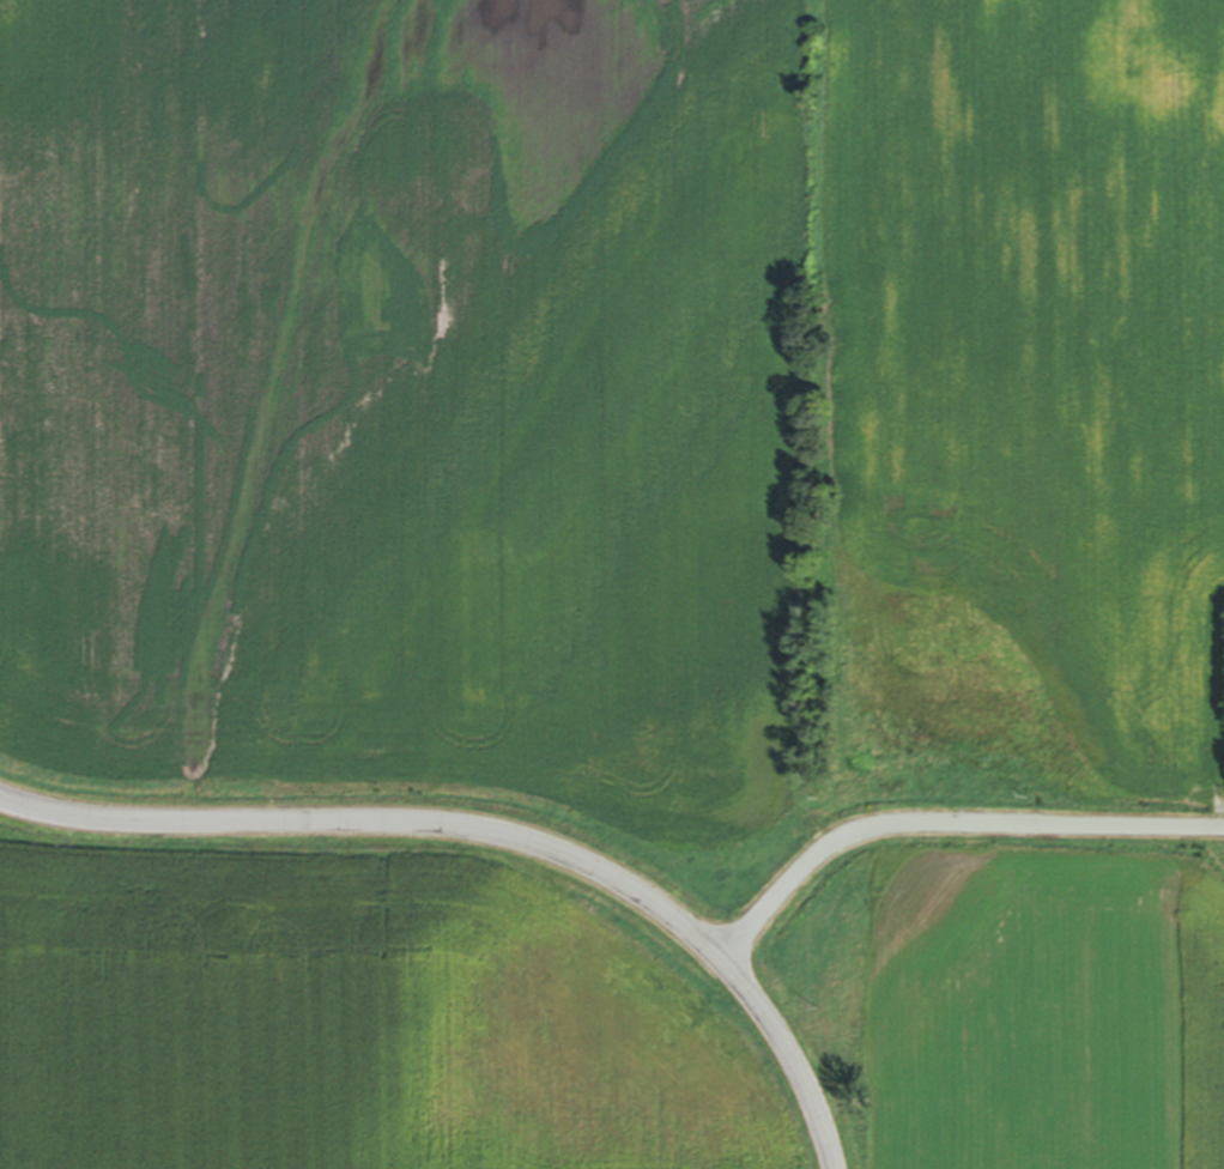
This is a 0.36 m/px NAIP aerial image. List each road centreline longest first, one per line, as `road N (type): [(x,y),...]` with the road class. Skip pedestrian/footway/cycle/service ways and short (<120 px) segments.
road 1 (tertiary): [(836,1168),(810,1091),(741,980),(610,874),(504,834),(447,824),(90,819),(0,799)]
road 2 (residential): [(1223,827),(864,828),(814,858),(721,959)]

